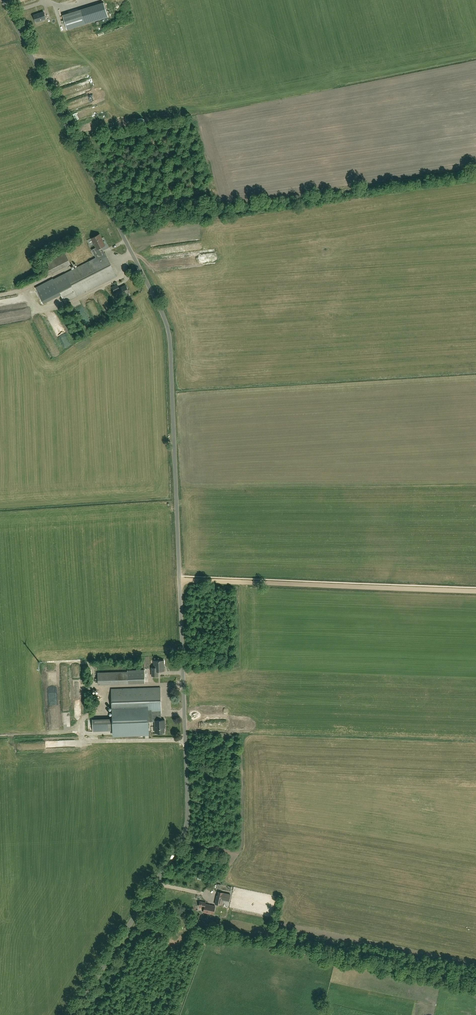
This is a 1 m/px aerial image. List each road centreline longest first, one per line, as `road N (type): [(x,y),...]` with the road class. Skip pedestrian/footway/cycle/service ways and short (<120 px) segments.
road 1 (unclassified): [(75,1014),(188,821),(171,347),(161,309),(2,0)]
road 2 (track): [(180,580),(475,591)]

